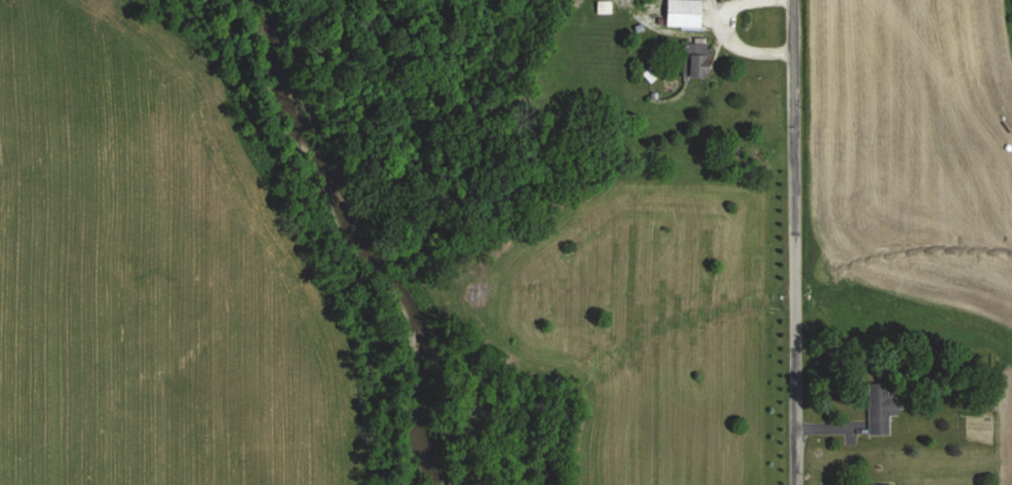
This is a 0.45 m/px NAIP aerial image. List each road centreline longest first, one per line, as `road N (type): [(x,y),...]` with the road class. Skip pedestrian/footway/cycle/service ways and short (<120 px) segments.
road 1 (residential): [(792,484),(790,0)]

